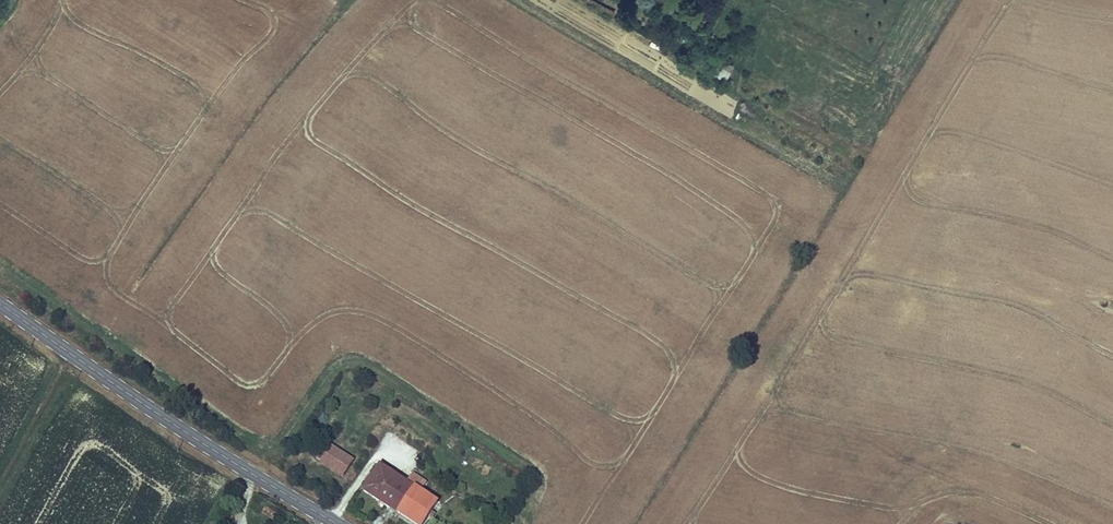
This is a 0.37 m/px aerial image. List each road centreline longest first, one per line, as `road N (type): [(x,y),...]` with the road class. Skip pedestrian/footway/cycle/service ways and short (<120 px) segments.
road 1 (tertiary): [(0,303),(178,426),(339,523)]
road 2 (track): [(0,484),(71,353)]

